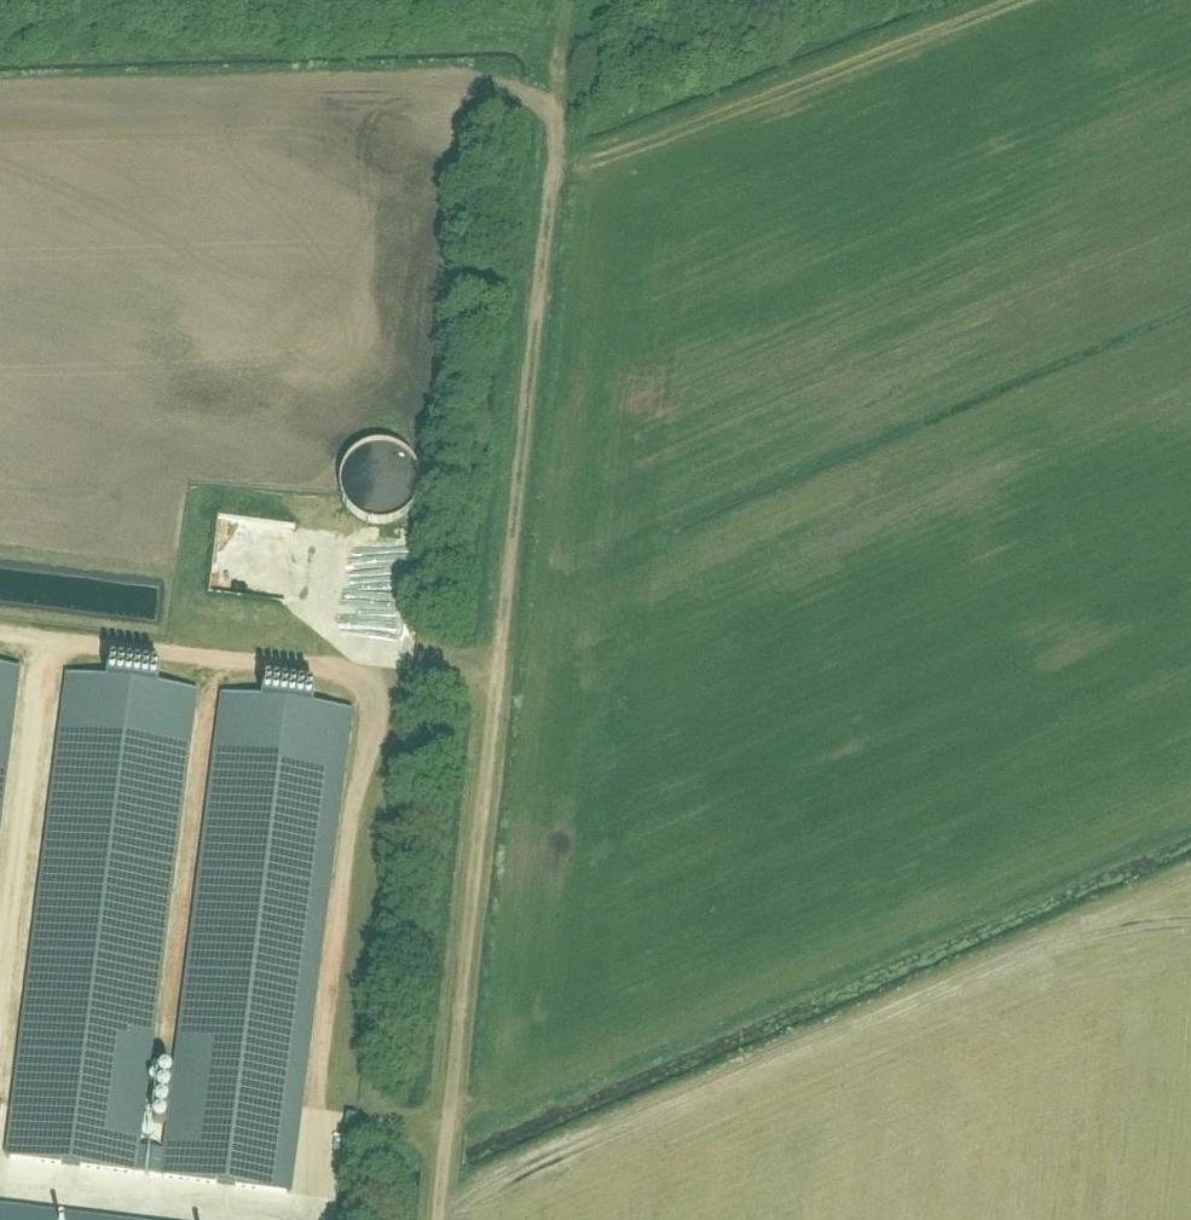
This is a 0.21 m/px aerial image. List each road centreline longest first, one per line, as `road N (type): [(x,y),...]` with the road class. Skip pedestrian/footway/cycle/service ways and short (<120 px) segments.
road 1 (track): [(437,1219),(563,0)]

